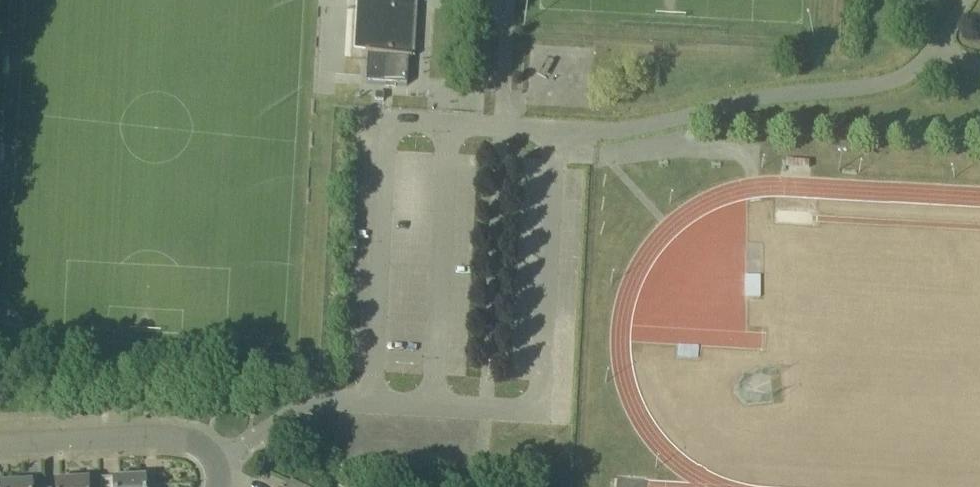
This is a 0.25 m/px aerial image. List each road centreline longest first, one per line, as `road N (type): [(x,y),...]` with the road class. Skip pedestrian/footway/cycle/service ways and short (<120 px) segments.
road 1 (residential): [(219,486),(218,458),(197,440),(0,444)]

